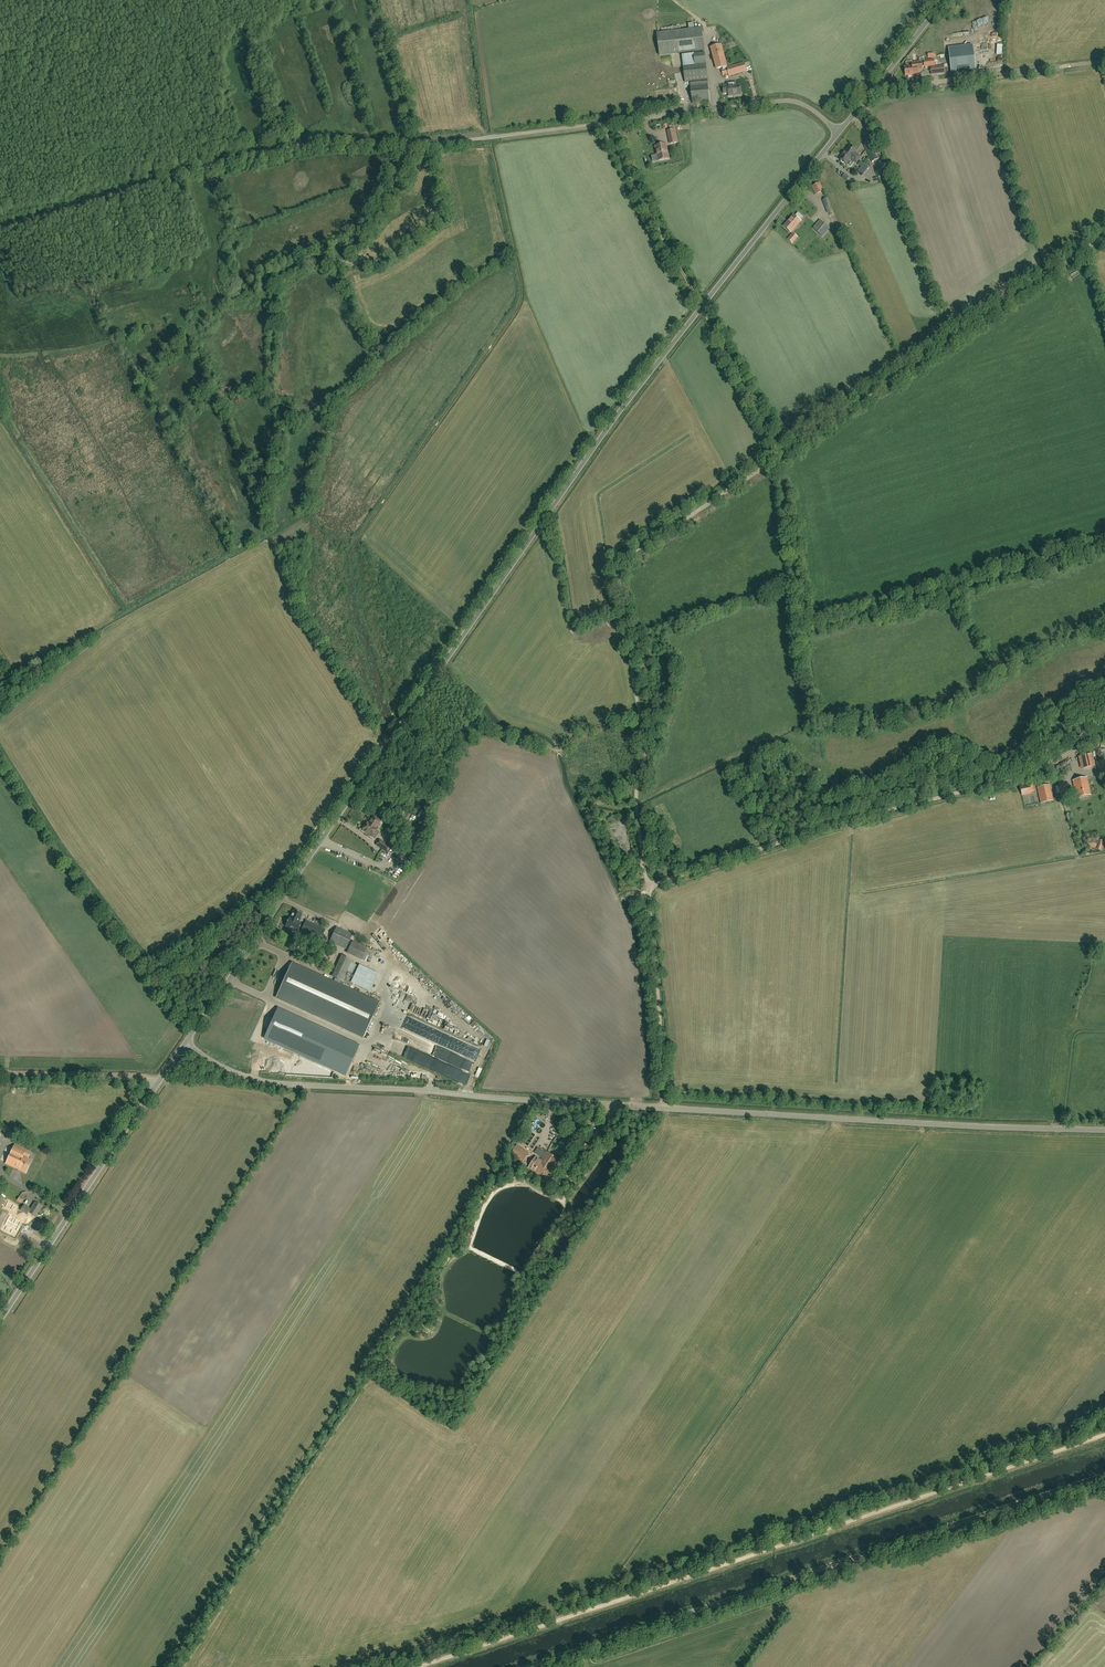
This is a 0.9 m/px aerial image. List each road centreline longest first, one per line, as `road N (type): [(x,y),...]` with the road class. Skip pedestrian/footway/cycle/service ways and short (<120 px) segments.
road 1 (unclassified): [(184,1043),(618,414),(839,133)]
road 2 (unclassified): [(1104,1130),(299,1086),(241,1075),(184,1043)]
road 3 (track): [(1104,1434),(416,1666)]
road 4 (track): [(533,1666),(1104,1478)]
road 5 (track): [(651,887),(851,818),(1027,775),(1074,749)]
road 6 (unclassified): [(839,133),(808,108),(780,101),(410,146)]
road 7 (track): [(0,229),(295,146),(410,146)]
road 8 (track): [(778,456),(1104,238)]
road 9 (track): [(601,124),(778,456)]
road 10 (track): [(380,938),(386,934),(408,965),(483,895),(557,805),(637,806)]
road 11 (track): [(778,456),(619,564),(641,714)]
road 12 (unclassified): [(0,1320),(184,1043)]
road 13 (track): [(1104,62),(877,84)]
road 14 (track): [(651,887),(666,1108)]
road 15 (track): [(641,714),(637,813),(651,887)]
road 16 (unclassified): [(839,133),(944,0)]
road 17 (track): [(0,1074),(159,1082)]
road 18 (track): [(410,146),(375,222),(348,247)]

